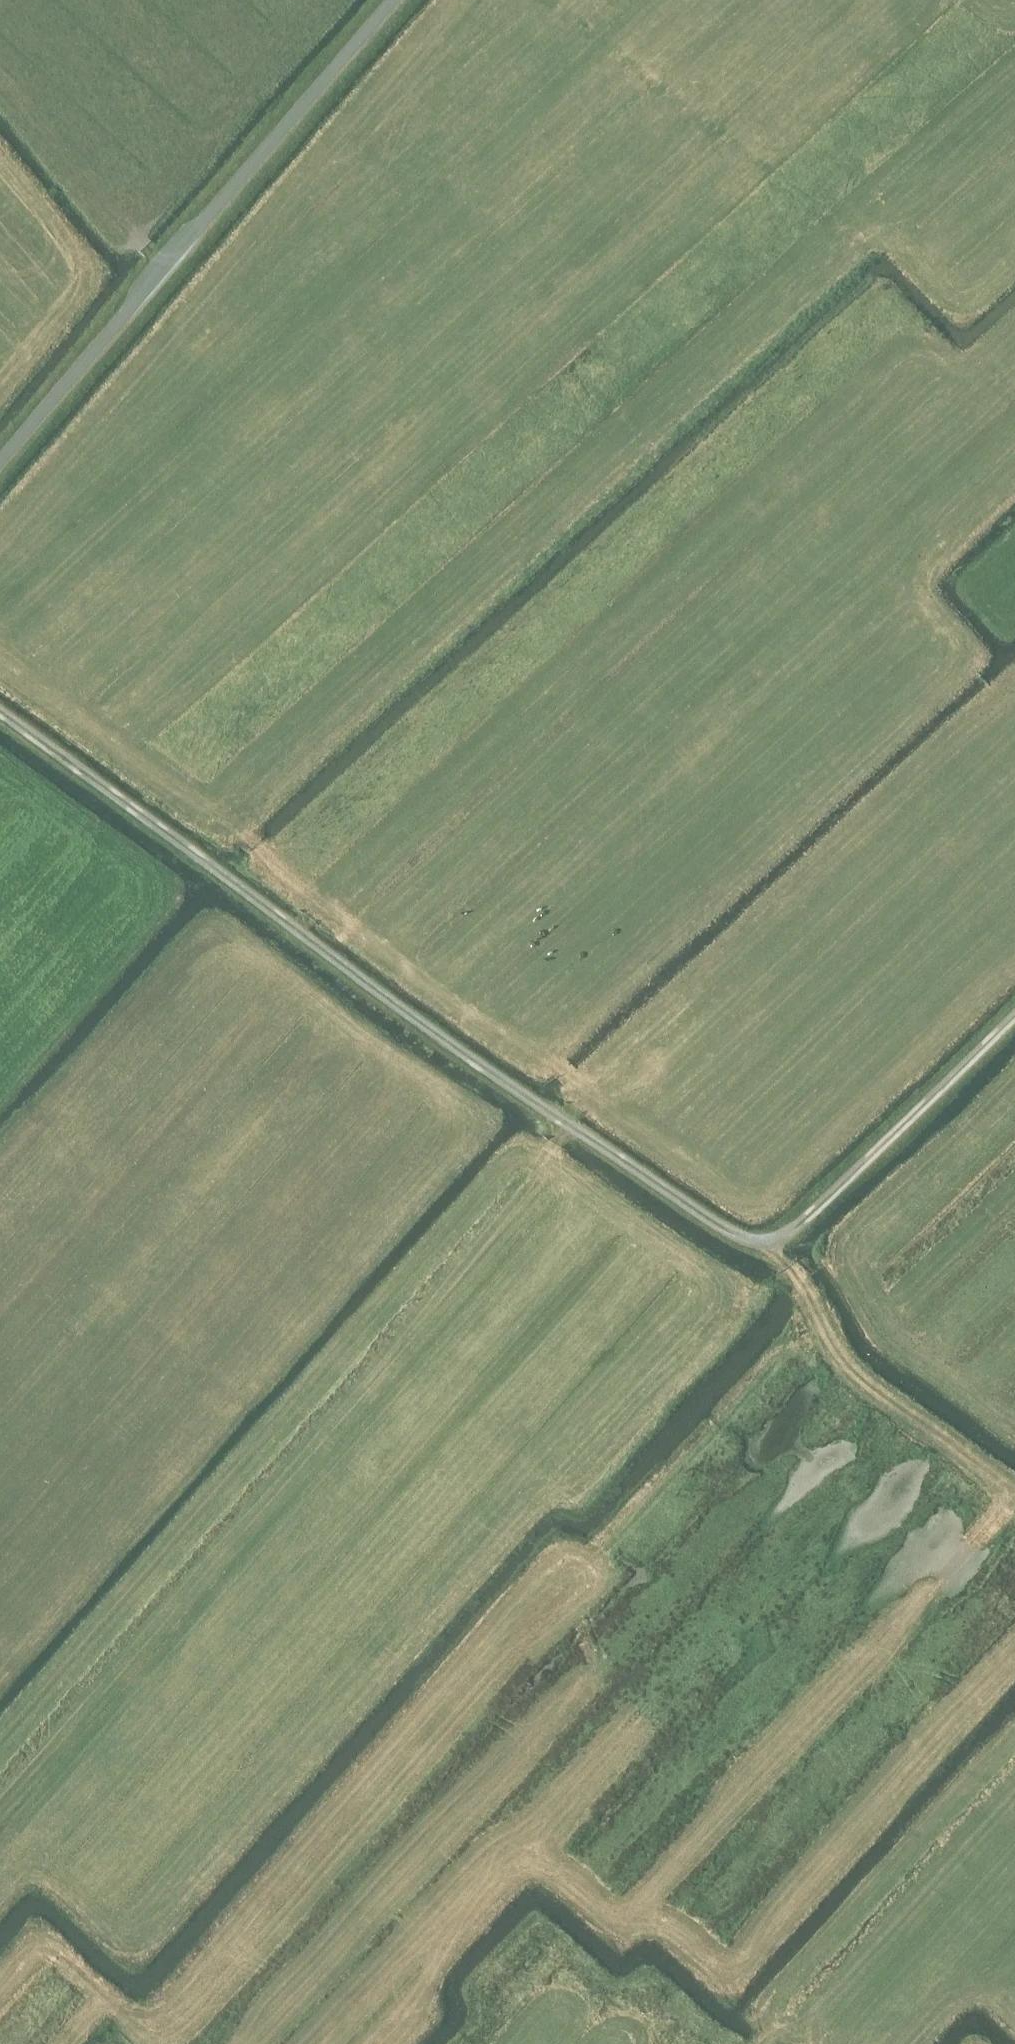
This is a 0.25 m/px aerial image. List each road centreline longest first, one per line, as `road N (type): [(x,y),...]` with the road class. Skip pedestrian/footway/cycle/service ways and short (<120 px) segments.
road 1 (track): [(0,713),(528,1099),(745,1239),(764,1243),(797,1225),(1014,1016)]
road 2 (unclassified): [(0,460),(393,0)]

